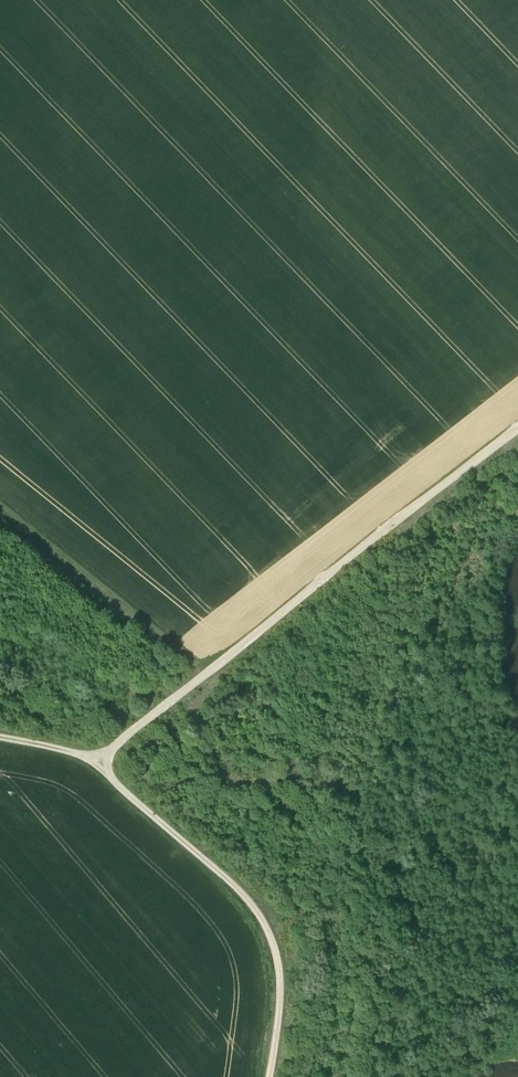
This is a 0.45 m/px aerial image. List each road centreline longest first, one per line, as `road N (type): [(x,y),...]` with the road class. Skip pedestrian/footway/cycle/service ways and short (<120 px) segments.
road 1 (track): [(517,442),(96,766),(229,879),(264,920),(281,959),(284,1007),(272,1076)]
road 2 (track): [(0,512),(208,679)]

